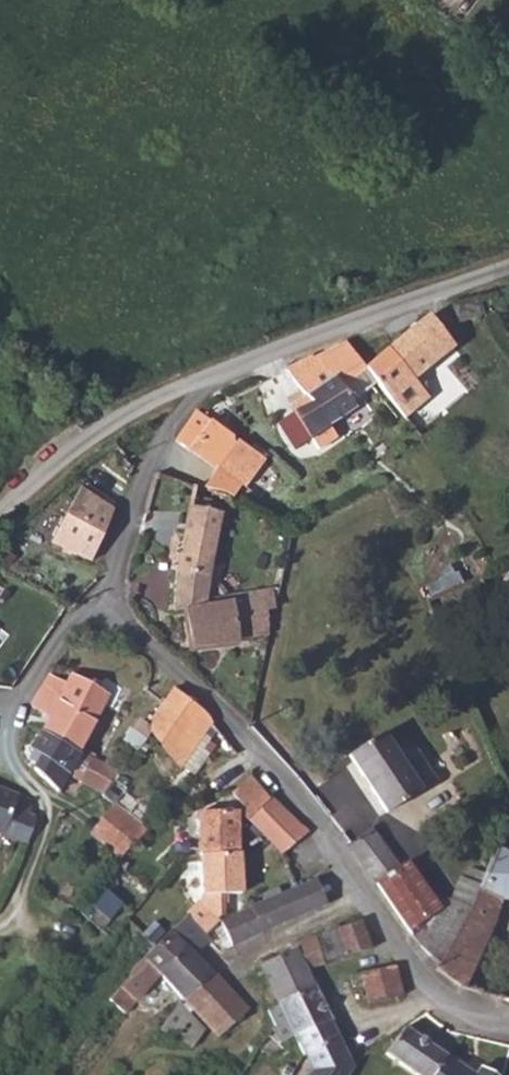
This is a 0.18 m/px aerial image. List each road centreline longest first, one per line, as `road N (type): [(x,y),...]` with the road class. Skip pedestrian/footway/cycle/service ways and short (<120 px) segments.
road 1 (residential): [(123,558),(126,628),(295,795),(423,979),(460,1007),(508,1019)]
road 2 (unclassified): [(508,267),(194,385)]
road 3 (unclassified): [(194,385),(97,450),(0,535)]
road 4 (residential): [(0,712),(10,718),(123,558)]
road 5 (residential): [(194,385),(123,558)]

